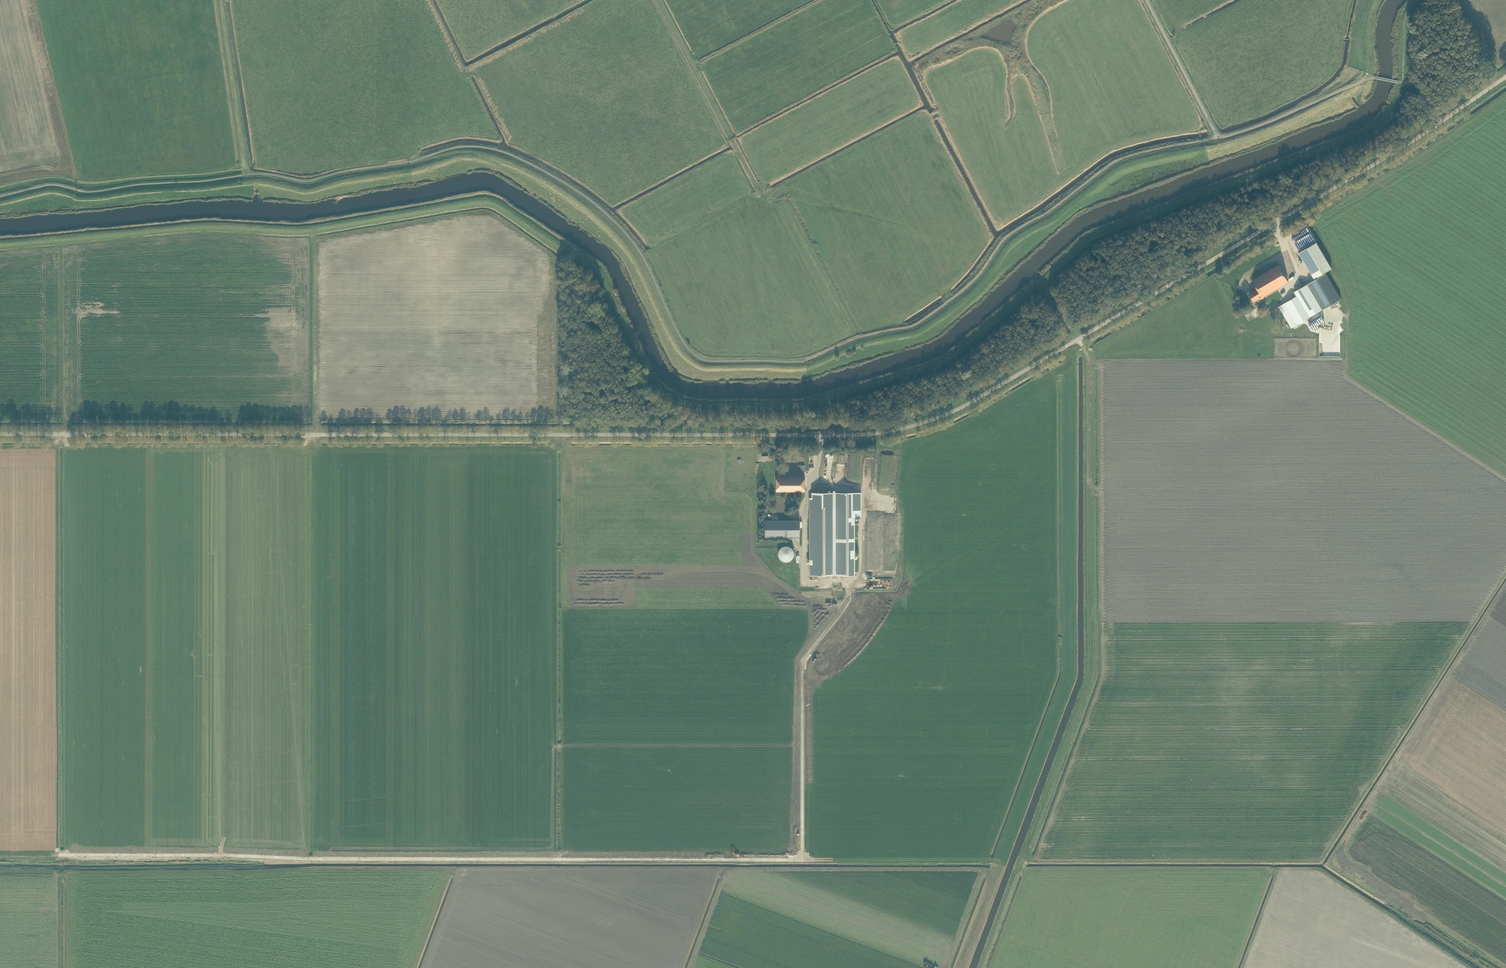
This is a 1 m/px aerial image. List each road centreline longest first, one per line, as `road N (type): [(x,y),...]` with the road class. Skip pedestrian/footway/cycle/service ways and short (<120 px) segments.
road 1 (unclassified): [(0,434),(854,435),(915,426),(1070,344),(1505,77)]
road 2 (track): [(471,204),(493,200),(599,269),(659,392),(682,404),(794,405),(944,362),(1094,237),(1369,133),(1394,107),(1403,83)]
road 3 (track): [(981,967),(1089,679),(1088,356),(1044,280)]
road 4 (track): [(471,204),(298,229),(191,225),(0,243)]
road 5 (unclassified): [(1374,77),(1221,137),(1147,0)]
road 6 (track): [(758,189),(659,0)]
road 7 (track): [(246,175),(220,0)]

